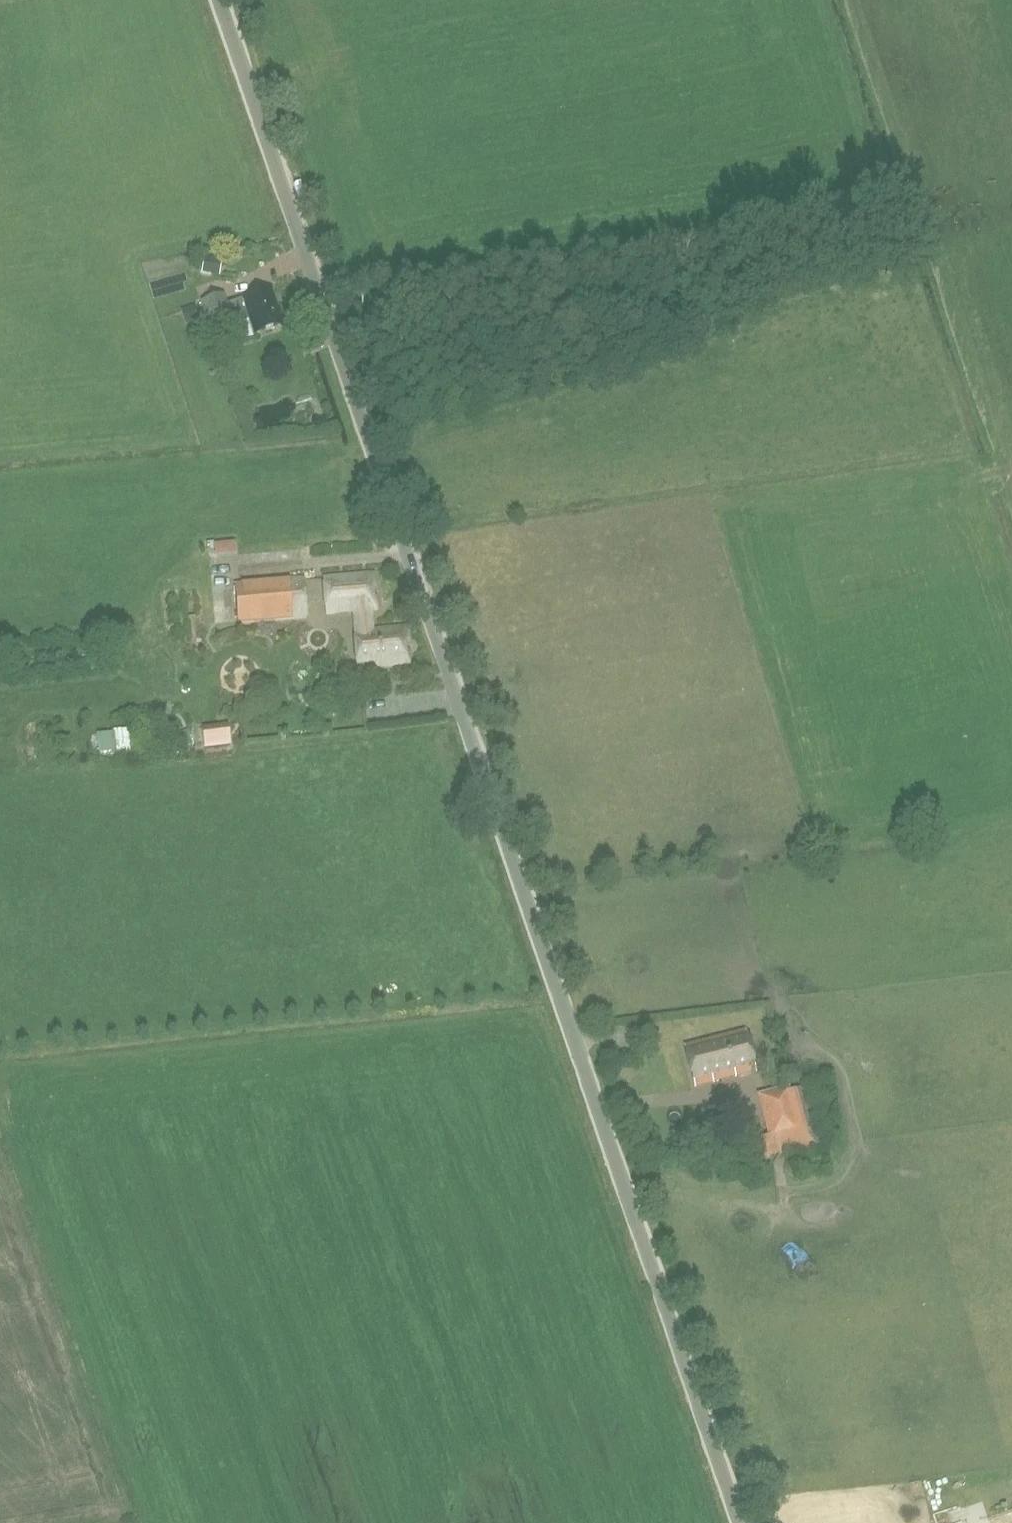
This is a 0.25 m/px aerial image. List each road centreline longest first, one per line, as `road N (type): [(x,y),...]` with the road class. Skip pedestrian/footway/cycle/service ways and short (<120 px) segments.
road 1 (unclassified): [(741,1522),(220,0)]

